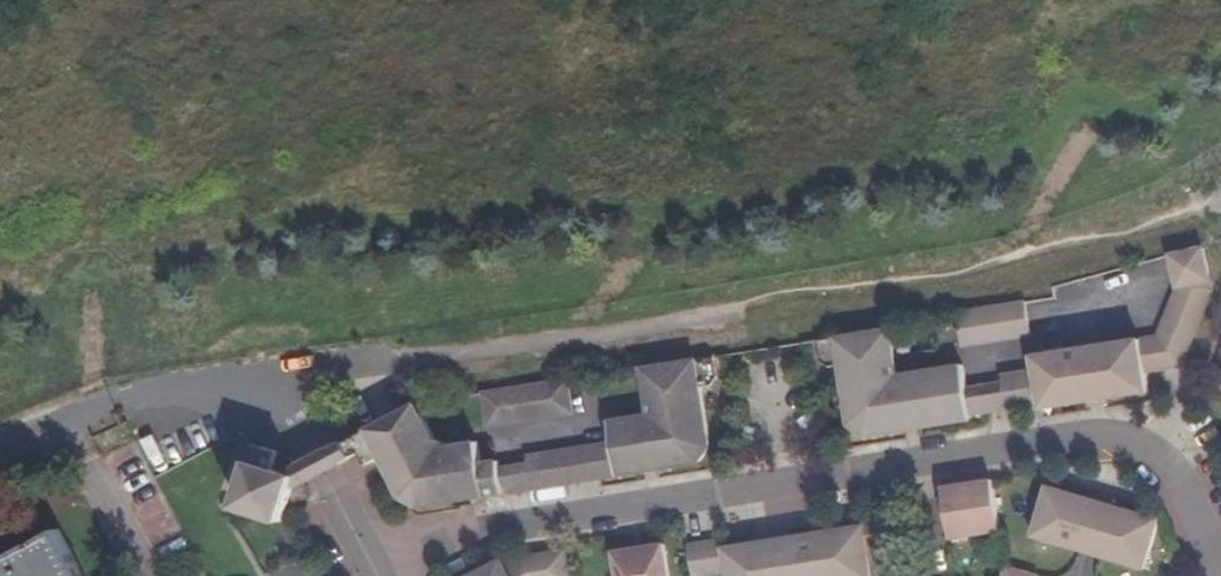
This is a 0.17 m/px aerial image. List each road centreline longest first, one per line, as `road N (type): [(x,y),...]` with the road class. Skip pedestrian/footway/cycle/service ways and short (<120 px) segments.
road 1 (residential): [(375,559),(1081,439),(1151,461),(1220,574)]
road 2 (residential): [(0,443),(149,390),(272,374)]
road 3 (residential): [(375,559),(272,374)]
road 4 (residential): [(272,374),(416,356)]

